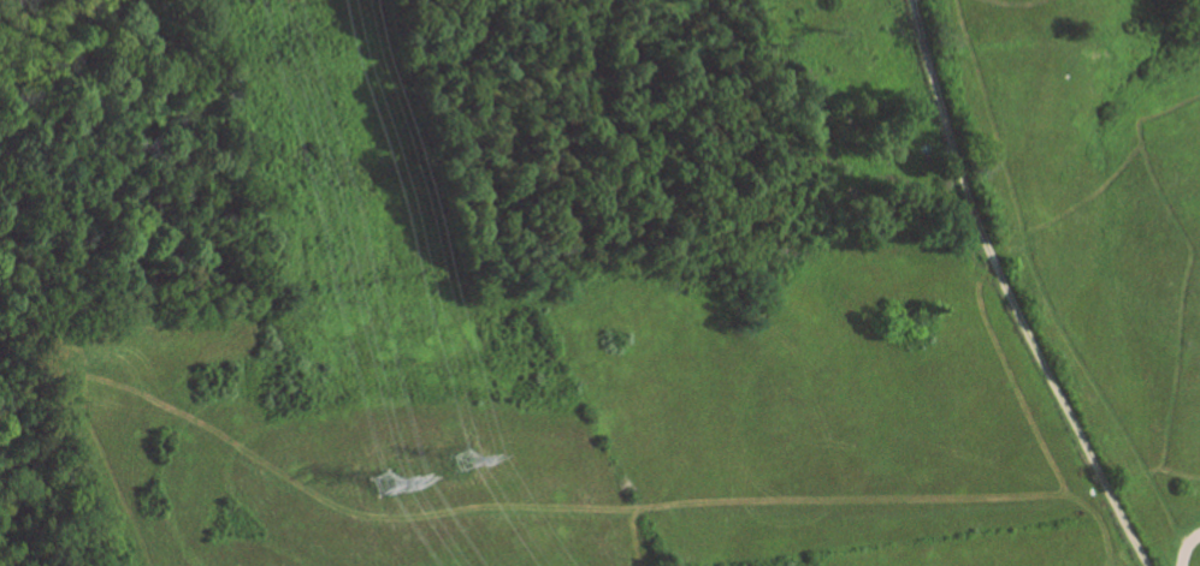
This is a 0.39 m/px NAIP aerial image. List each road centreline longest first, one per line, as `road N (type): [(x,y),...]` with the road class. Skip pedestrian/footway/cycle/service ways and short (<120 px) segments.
road 1 (track): [(913,0),(944,132),(1000,279),(1144,565)]

